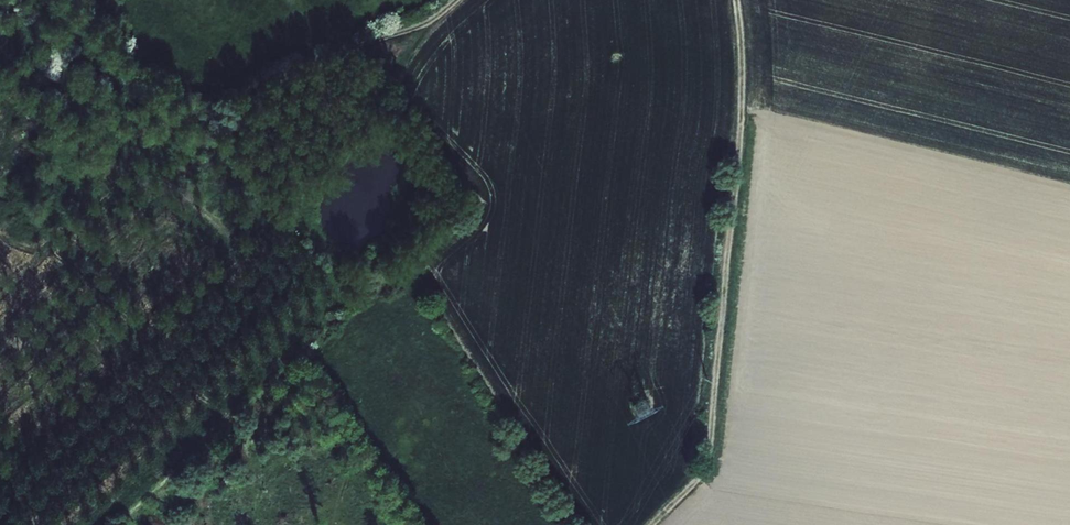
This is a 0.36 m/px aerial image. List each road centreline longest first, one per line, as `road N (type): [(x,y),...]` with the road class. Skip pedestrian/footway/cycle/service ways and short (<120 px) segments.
road 1 (track): [(733,0),(737,82),(706,472),(646,524)]

